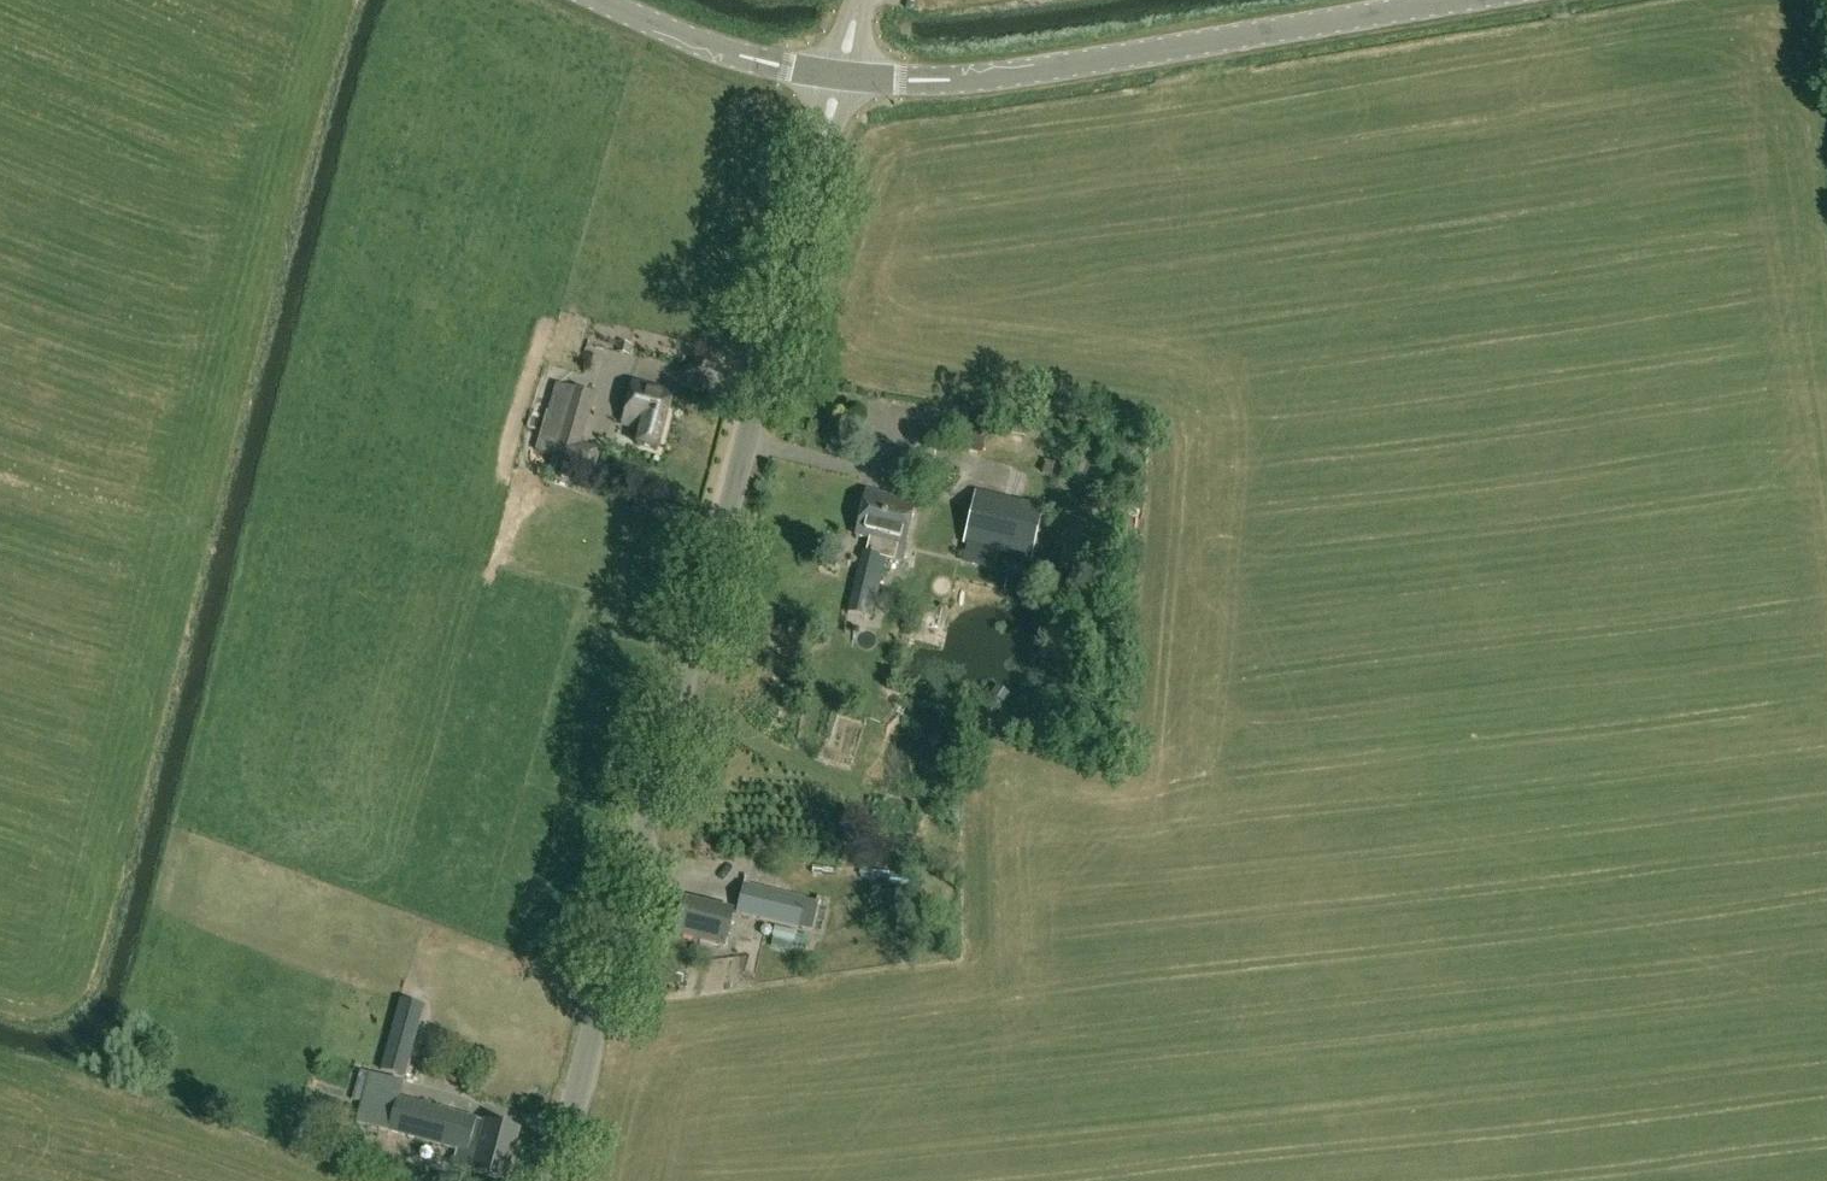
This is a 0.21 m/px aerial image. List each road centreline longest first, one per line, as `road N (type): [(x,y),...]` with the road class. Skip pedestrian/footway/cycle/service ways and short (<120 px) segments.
road 1 (tertiary): [(554,1180),(843,76)]
road 2 (tertiary): [(1475,0),(995,81),(843,76)]
road 3 (tertiary): [(843,76),(774,67),(606,0)]

